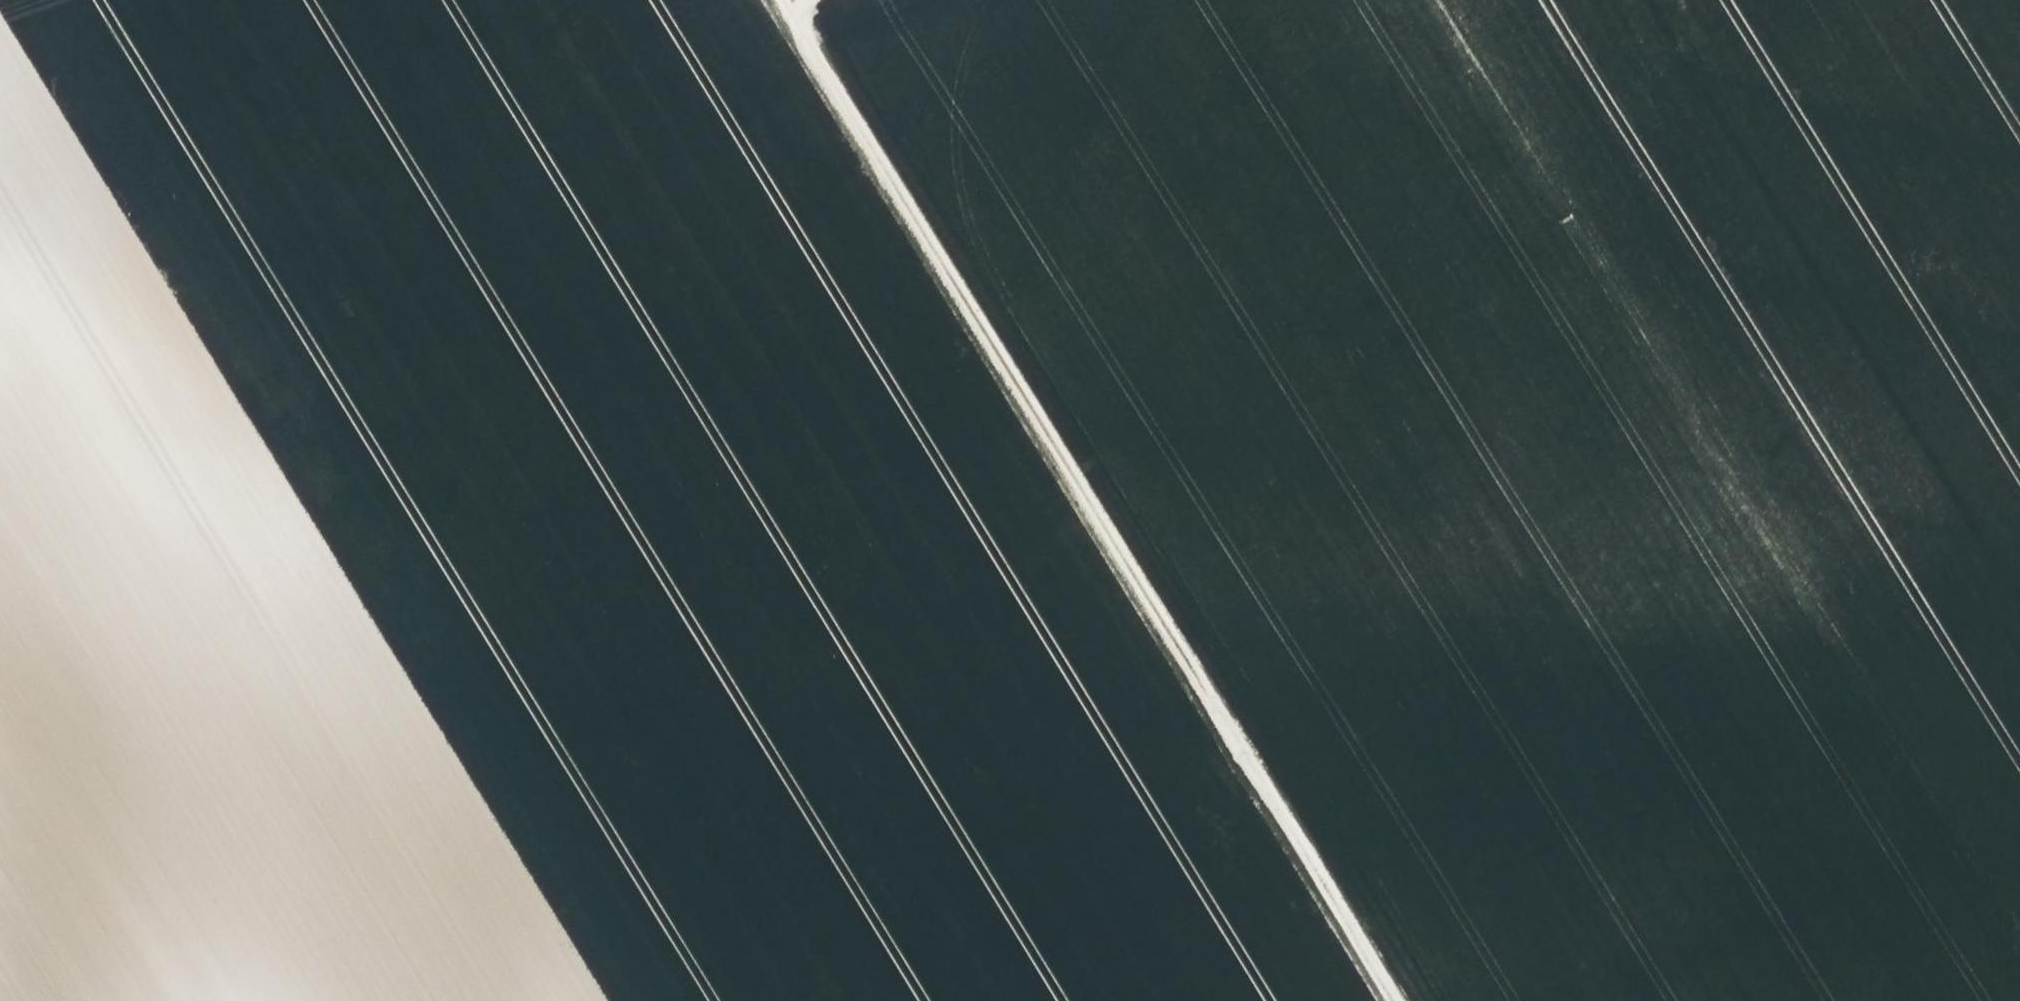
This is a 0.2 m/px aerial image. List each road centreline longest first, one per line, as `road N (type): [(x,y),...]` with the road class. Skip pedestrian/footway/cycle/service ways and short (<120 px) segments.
road 1 (track): [(1391,1000),(783,0)]

